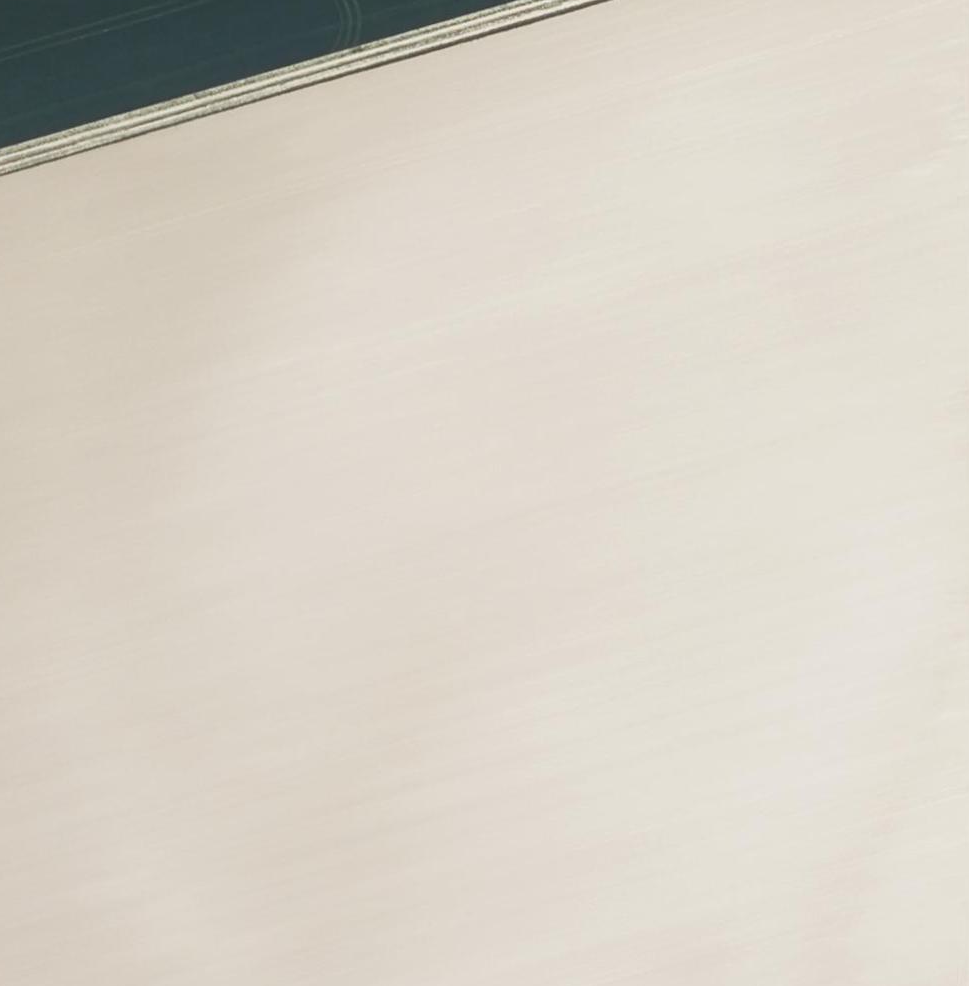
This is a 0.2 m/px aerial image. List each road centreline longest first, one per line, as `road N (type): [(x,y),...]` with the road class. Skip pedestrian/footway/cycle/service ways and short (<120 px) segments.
road 1 (track): [(0,157),(552,0)]

